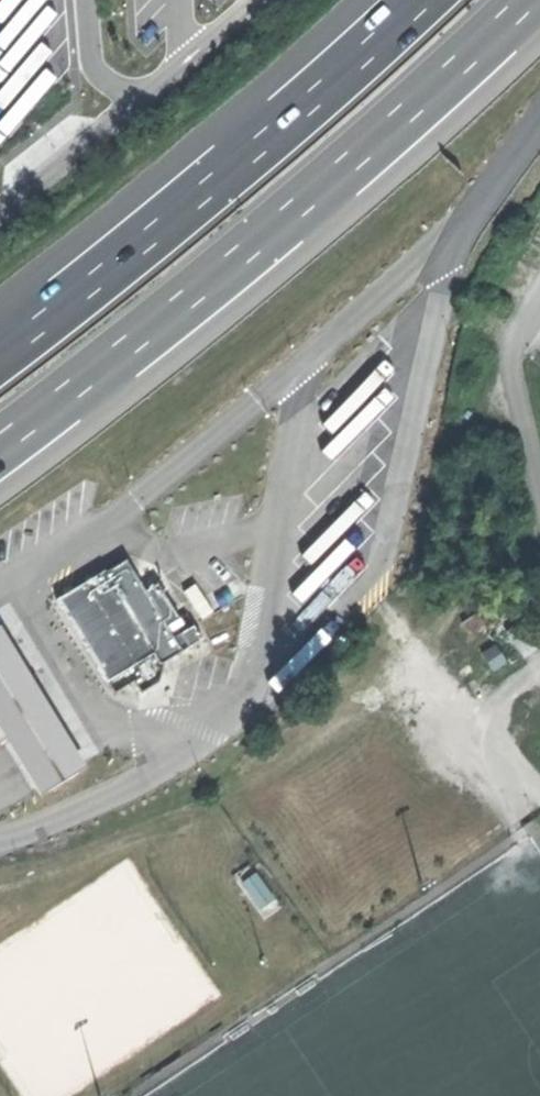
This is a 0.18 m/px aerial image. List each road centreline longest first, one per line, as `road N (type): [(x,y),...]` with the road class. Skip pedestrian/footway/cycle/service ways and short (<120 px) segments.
road 1 (trunk): [(0,446),(450,73),(524,0)]
road 2 (trunk): [(419,0),(0,356)]

